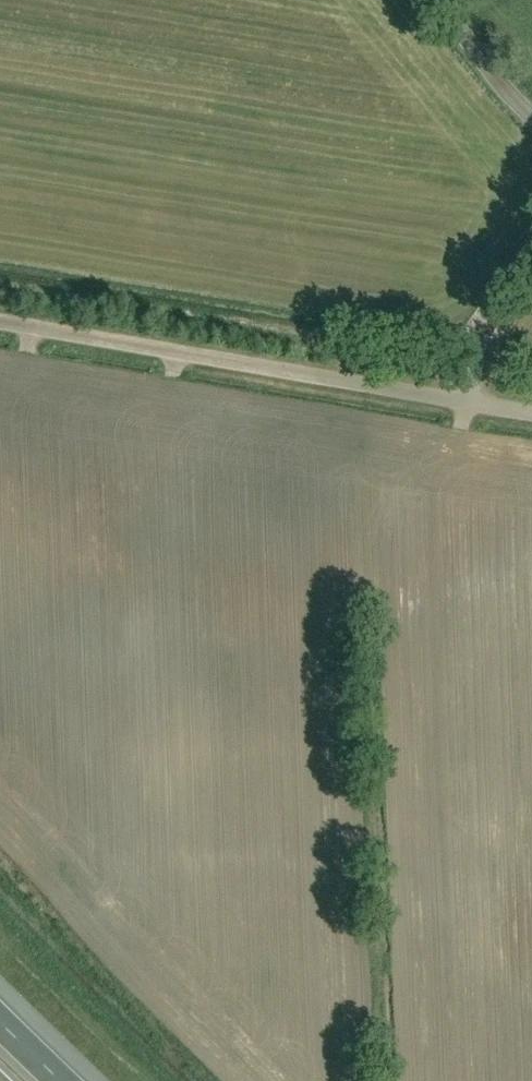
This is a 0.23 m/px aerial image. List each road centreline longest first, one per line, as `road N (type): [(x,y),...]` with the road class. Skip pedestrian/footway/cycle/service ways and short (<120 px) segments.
road 1 (track): [(0,323),(531,417)]
road 2 (track): [(531,262),(479,335),(470,407)]
road 3 (track): [(438,0),(531,114)]

